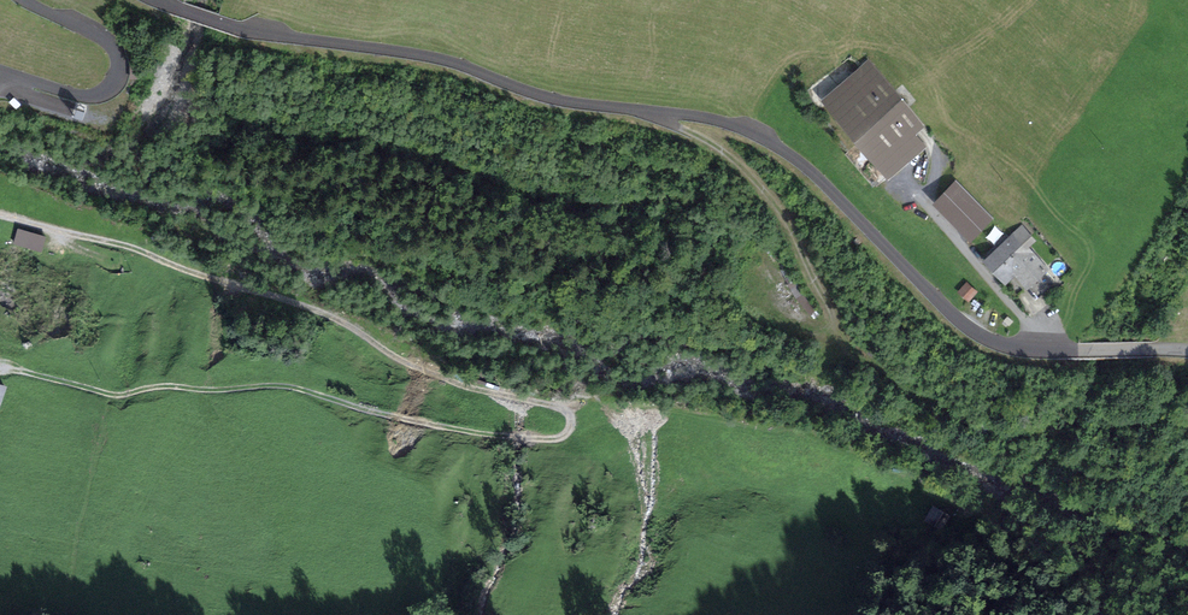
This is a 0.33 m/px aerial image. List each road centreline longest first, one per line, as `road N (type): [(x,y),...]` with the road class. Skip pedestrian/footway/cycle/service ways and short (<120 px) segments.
road 1 (track): [(0,214),(313,309),(413,366),(539,401),(566,414),(570,426),(566,438),(541,441),(392,416),(288,387),(109,395),(0,368)]
road 2 (unclassified): [(1187,350),(1052,352),(983,336),(959,322),(818,177),(749,130),(543,96),(448,61),(270,34),(162,0)]
road 3 (track): [(651,111),(731,156),(786,218),(839,329)]
road 4 (unclassified): [(23,0),(112,47),(118,76),(105,94),(87,96),(0,71)]
road 5 (track): [(566,438),(615,448),(684,445),(737,480)]

